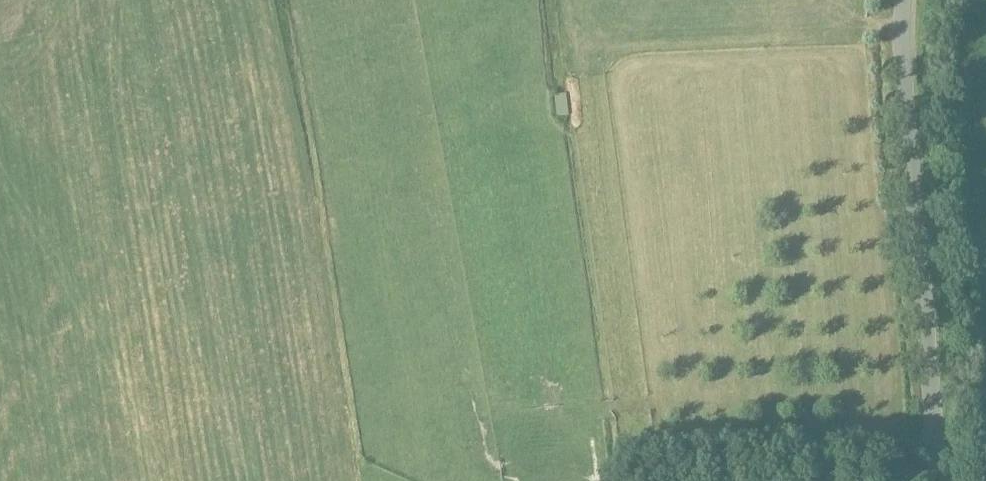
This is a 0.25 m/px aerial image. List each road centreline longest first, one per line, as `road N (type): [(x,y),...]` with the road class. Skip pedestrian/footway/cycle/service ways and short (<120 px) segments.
road 1 (unclassified): [(935,480),(901,87),(903,0)]

